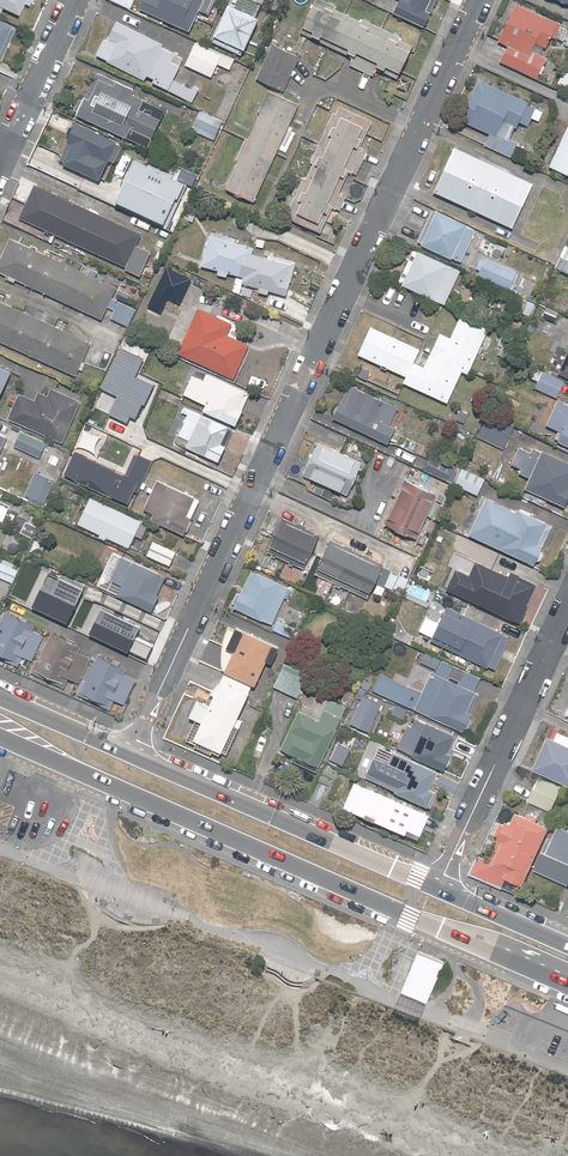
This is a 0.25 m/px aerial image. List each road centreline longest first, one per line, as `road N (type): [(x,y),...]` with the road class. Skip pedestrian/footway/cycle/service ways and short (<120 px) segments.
road 1 (residential): [(479,0),(131,753)]
road 2 (primary): [(567,985),(0,737)]
road 3 (primary): [(131,753),(437,887)]
road 4 (residential): [(437,887),(567,606)]
road 5 (residential): [(75,0),(0,164)]
road 6 (primary): [(0,696),(131,753)]
road 7 (primary): [(437,887),(567,944)]

